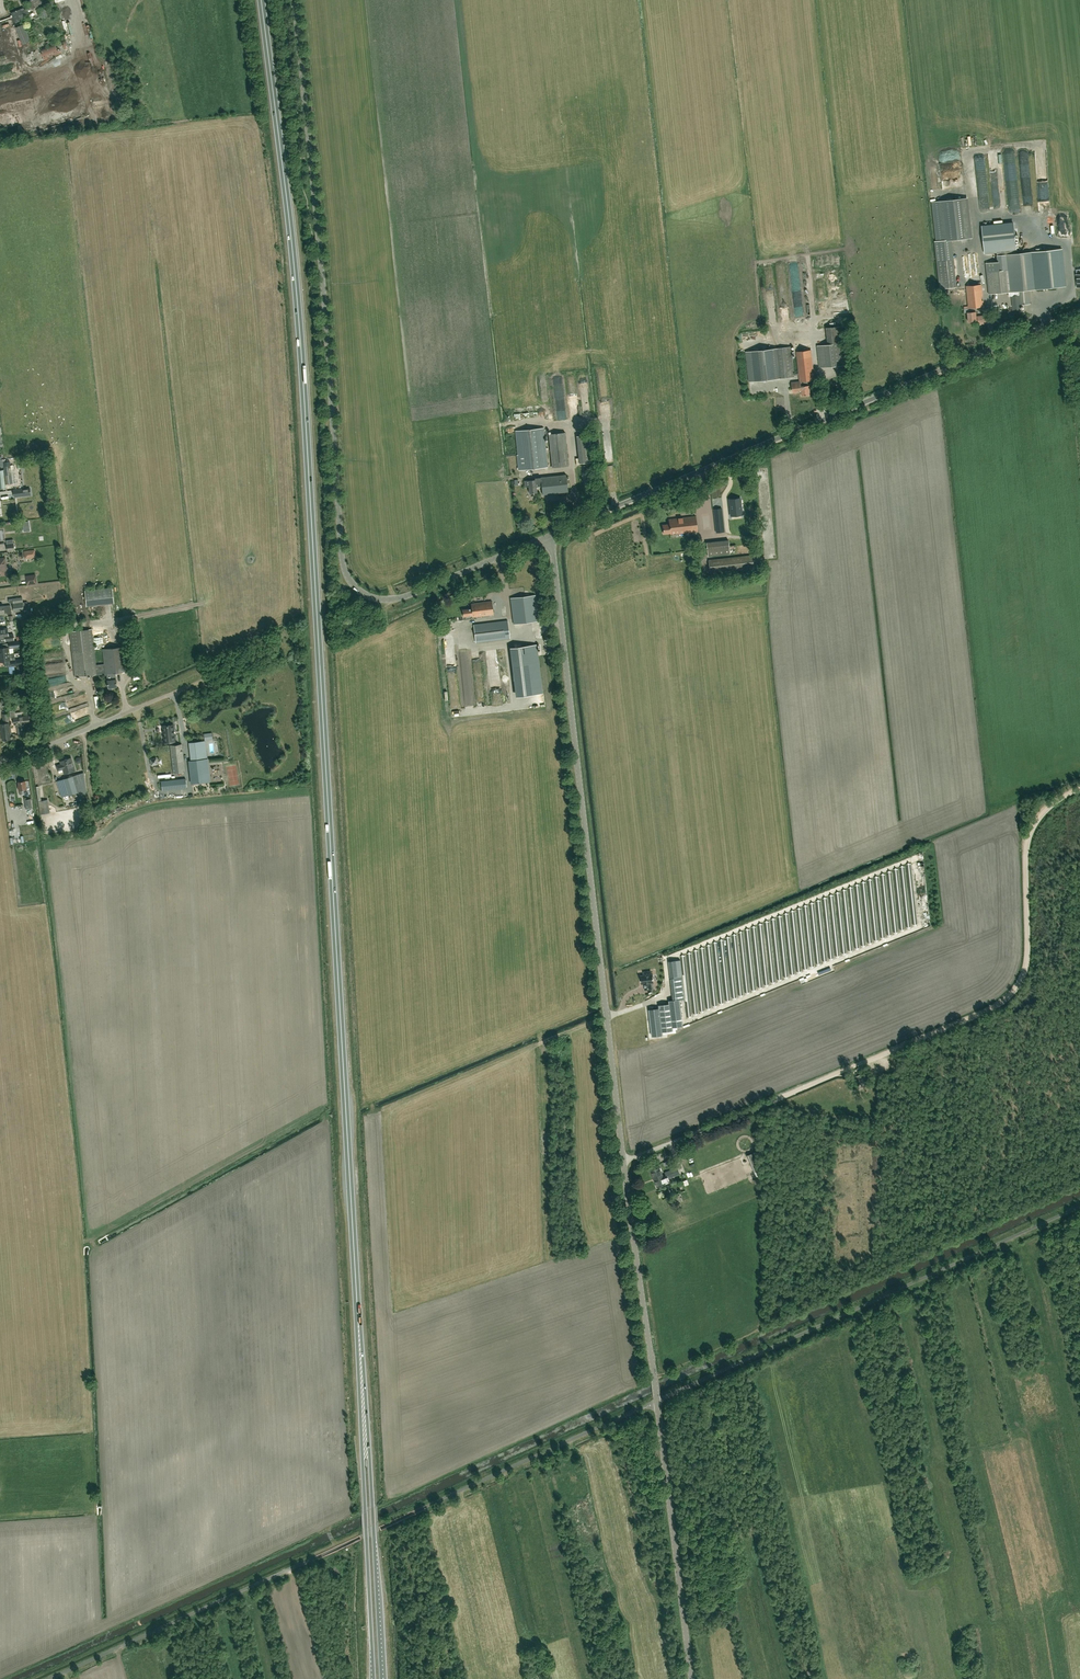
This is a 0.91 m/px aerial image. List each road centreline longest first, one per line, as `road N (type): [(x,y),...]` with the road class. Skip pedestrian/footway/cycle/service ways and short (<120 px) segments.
road 1 (trunk): [(363,1400),(301,354),(261,0)]
road 2 (unclassified): [(691,1678),(551,535)]
road 3 (unclassified): [(551,535),(393,599),(368,596),(351,580),(295,0)]
road 4 (track): [(381,1528),(1079,1204)]
road 5 (track): [(1079,787),(1050,803),(1030,831),(1027,956),(1010,991),(972,1015),(671,1142)]
road 6 (unclassified): [(551,535),(1079,311)]
road 7 (track): [(50,1678),(360,1537)]
road 8 (trunk): [(381,1678),(363,1400)]
road 9 (trunk): [(363,1400),(374,1678)]
road 10 (residential): [(0,765),(209,677)]

